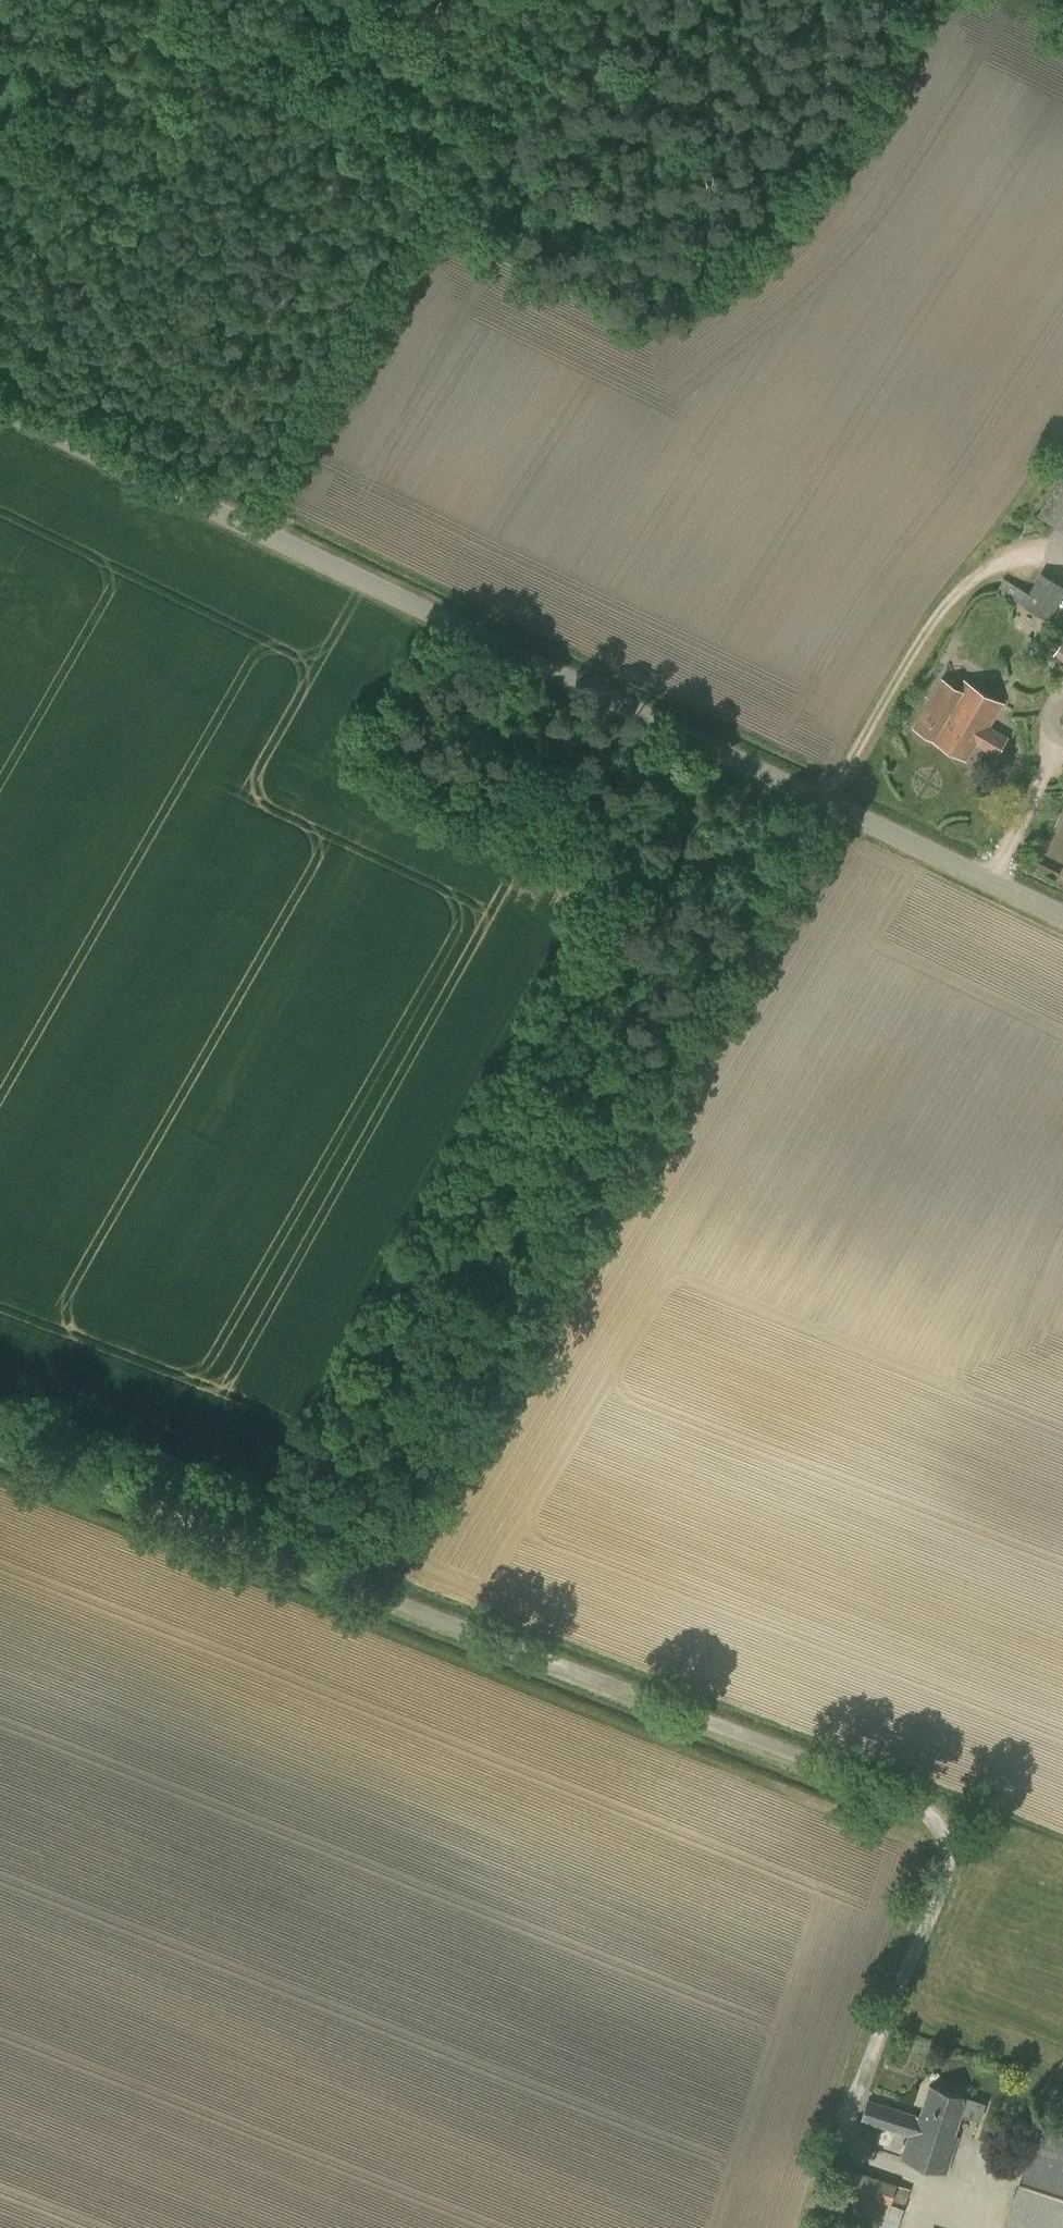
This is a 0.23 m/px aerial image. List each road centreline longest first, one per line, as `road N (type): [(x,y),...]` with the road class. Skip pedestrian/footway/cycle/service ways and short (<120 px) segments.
road 1 (track): [(840,2136),(940,1893),(946,1854),(937,1822),(923,1807),(0,1448)]
road 2 (tertiary): [(1062,915),(0,408)]

